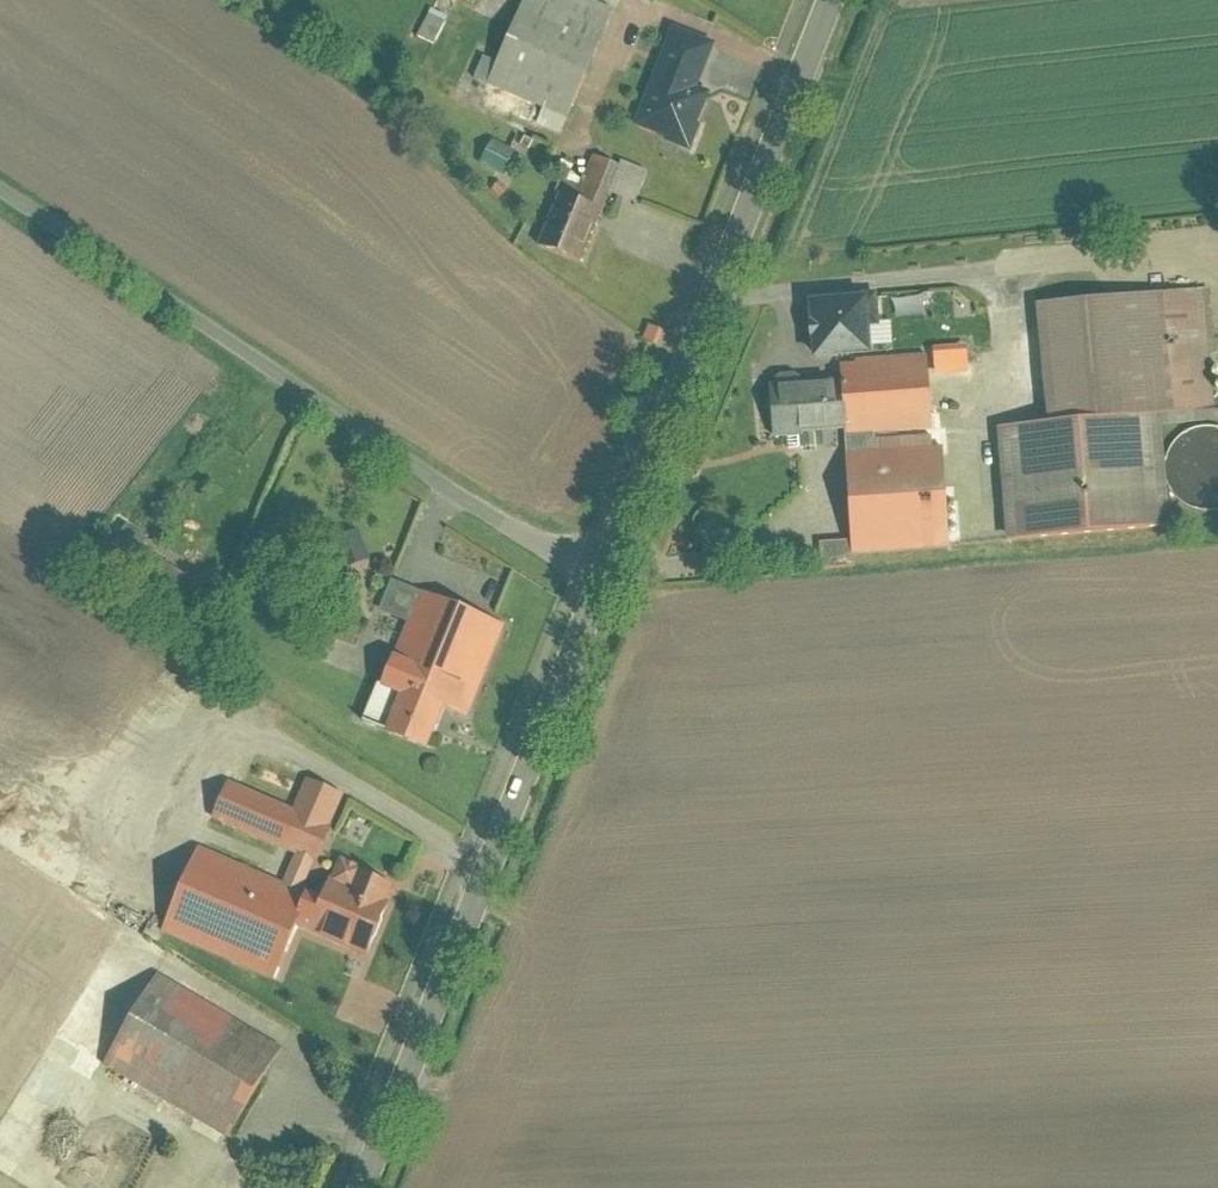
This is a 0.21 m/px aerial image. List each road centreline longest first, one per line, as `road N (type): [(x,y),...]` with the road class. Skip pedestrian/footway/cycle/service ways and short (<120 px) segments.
road 1 (unclassified): [(610,589),(0,188)]
road 2 (tertiary): [(373,1187),(610,589)]
road 3 (tertiary): [(610,589),(836,0)]

